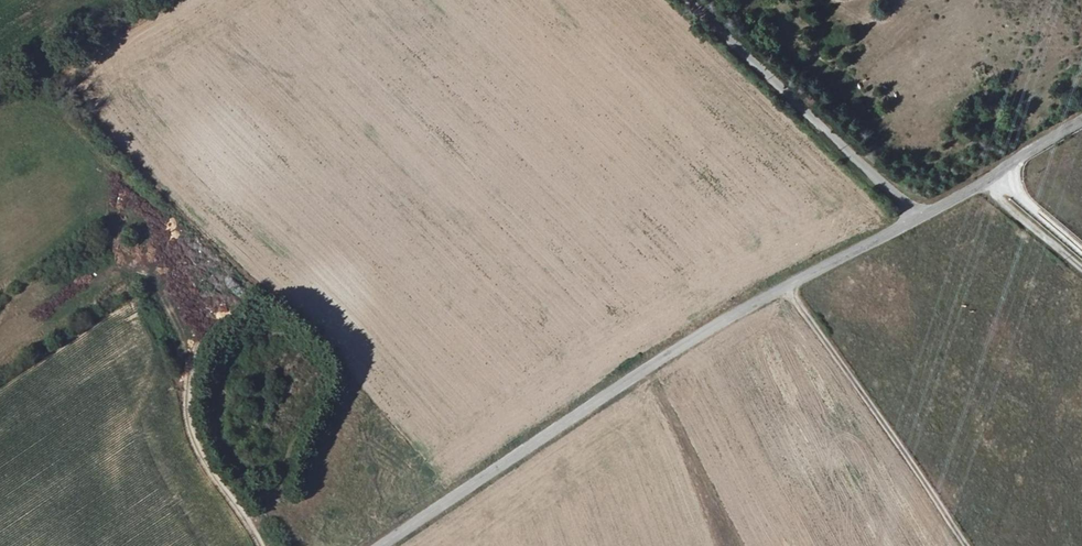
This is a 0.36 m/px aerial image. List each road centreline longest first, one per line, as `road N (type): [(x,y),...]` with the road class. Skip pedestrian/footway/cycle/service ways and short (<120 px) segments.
road 1 (unclassified): [(380,545),(749,304),(916,219)]
road 2 (unclassified): [(686,0),(916,219)]
road 3 (track): [(152,280),(190,344),(189,430),(260,545)]
road 4 (unclassified): [(916,219),(1081,121)]

